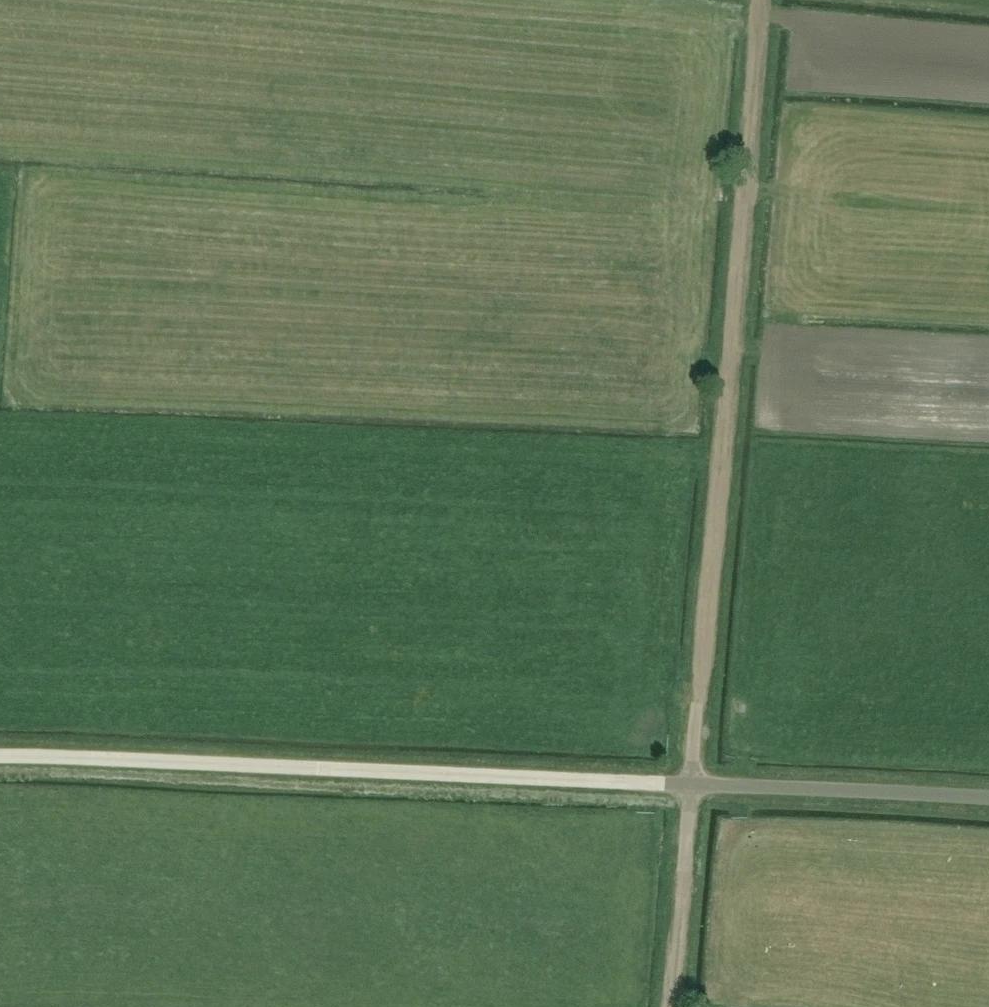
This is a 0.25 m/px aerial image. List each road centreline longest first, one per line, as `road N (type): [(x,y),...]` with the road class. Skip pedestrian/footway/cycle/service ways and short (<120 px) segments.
road 1 (track): [(672,1006),(762,0)]
road 2 (unclassified): [(988,797),(0,760)]

